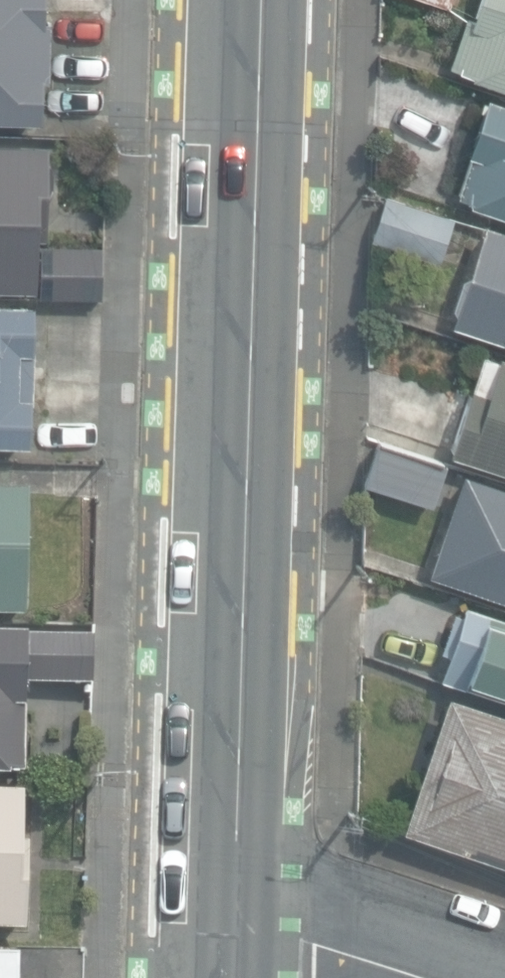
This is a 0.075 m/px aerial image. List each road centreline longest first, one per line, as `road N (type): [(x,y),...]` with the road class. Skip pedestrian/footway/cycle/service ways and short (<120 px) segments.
road 1 (secondary): [(251,0),(229,944)]
road 2 (residential): [(415,977),(315,947),(229,944)]

